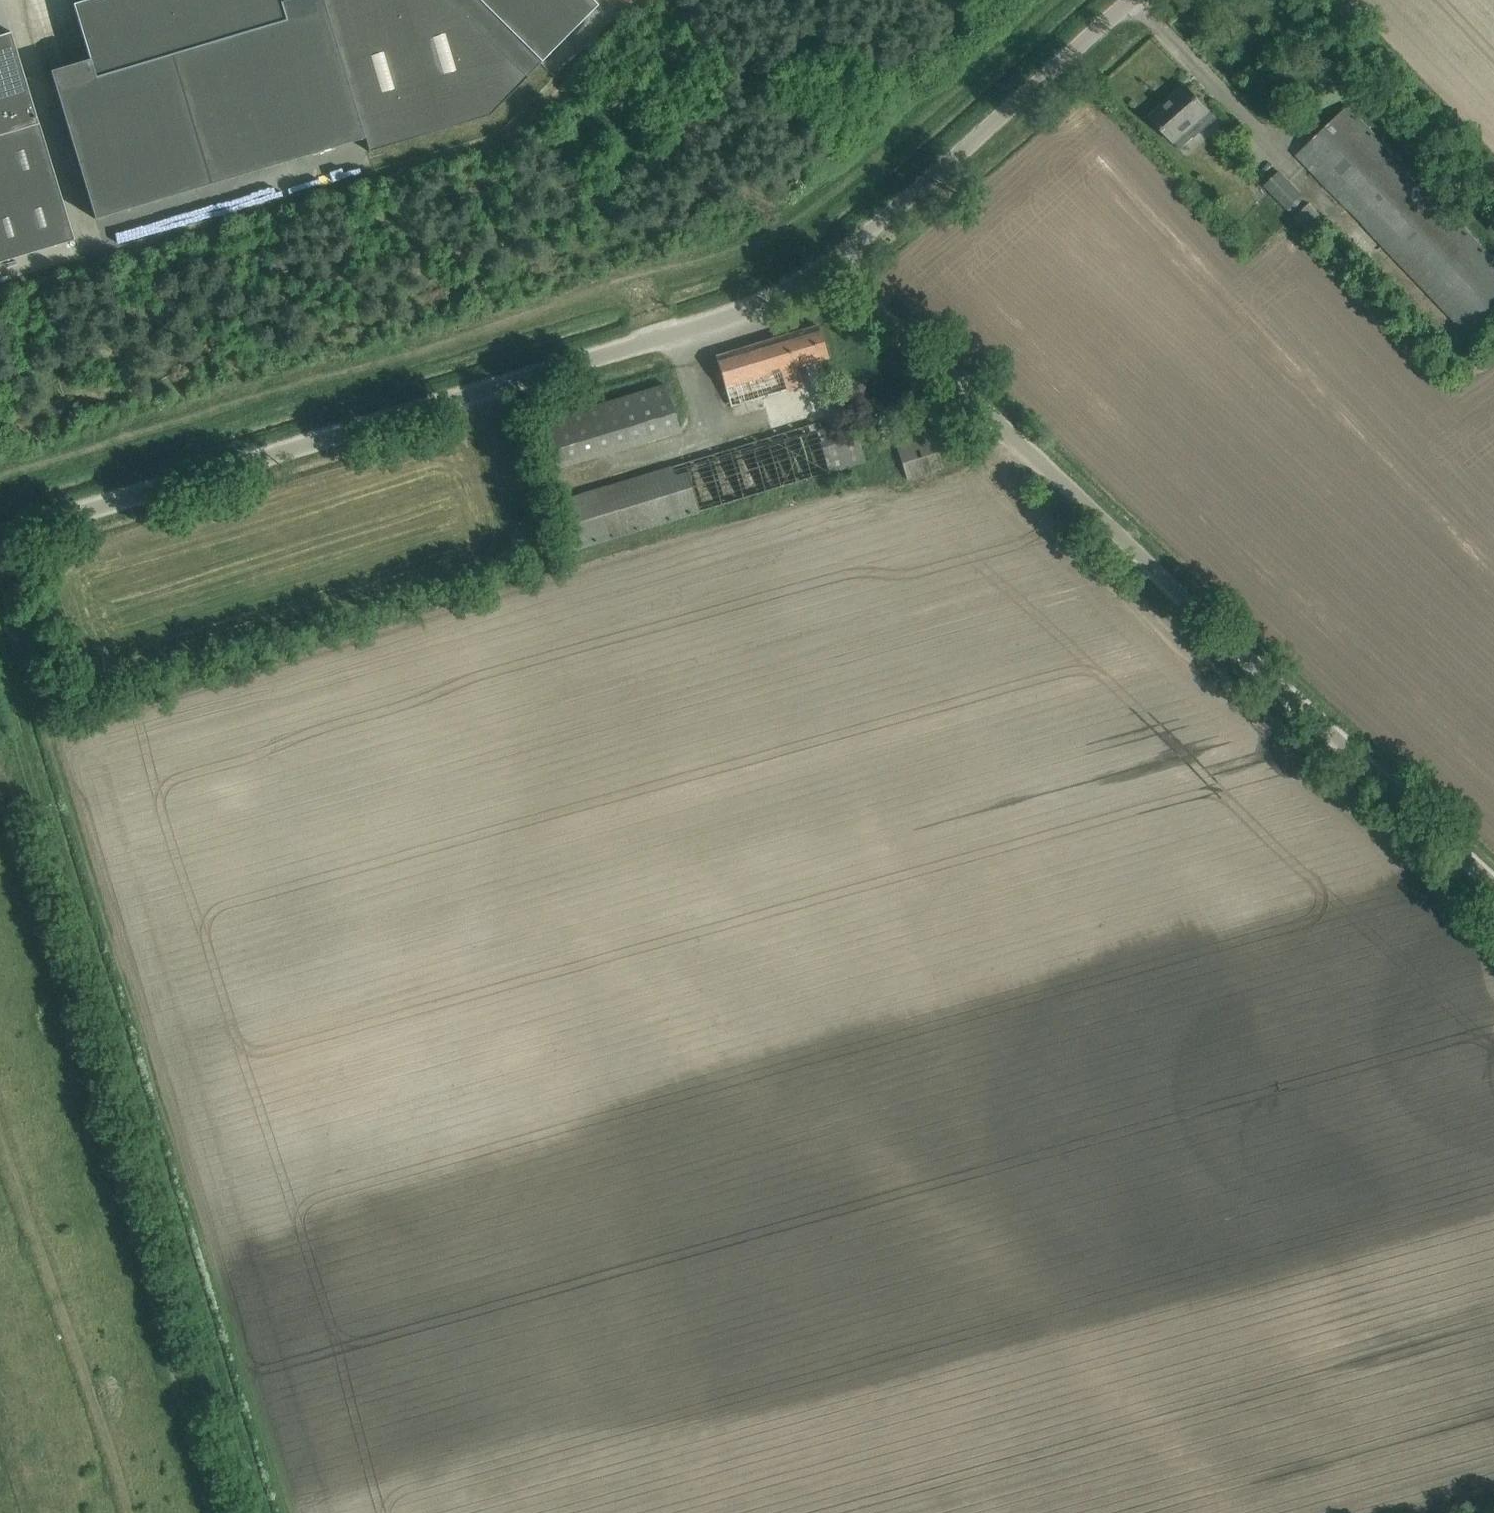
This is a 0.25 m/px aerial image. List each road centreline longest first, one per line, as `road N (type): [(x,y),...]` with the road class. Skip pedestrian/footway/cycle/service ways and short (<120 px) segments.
road 1 (unclassified): [(1493,885),(831,262)]
road 2 (unclassified): [(0,536),(728,317),(831,262)]
road 3 (unclassified): [(831,262),(1130,0)]

